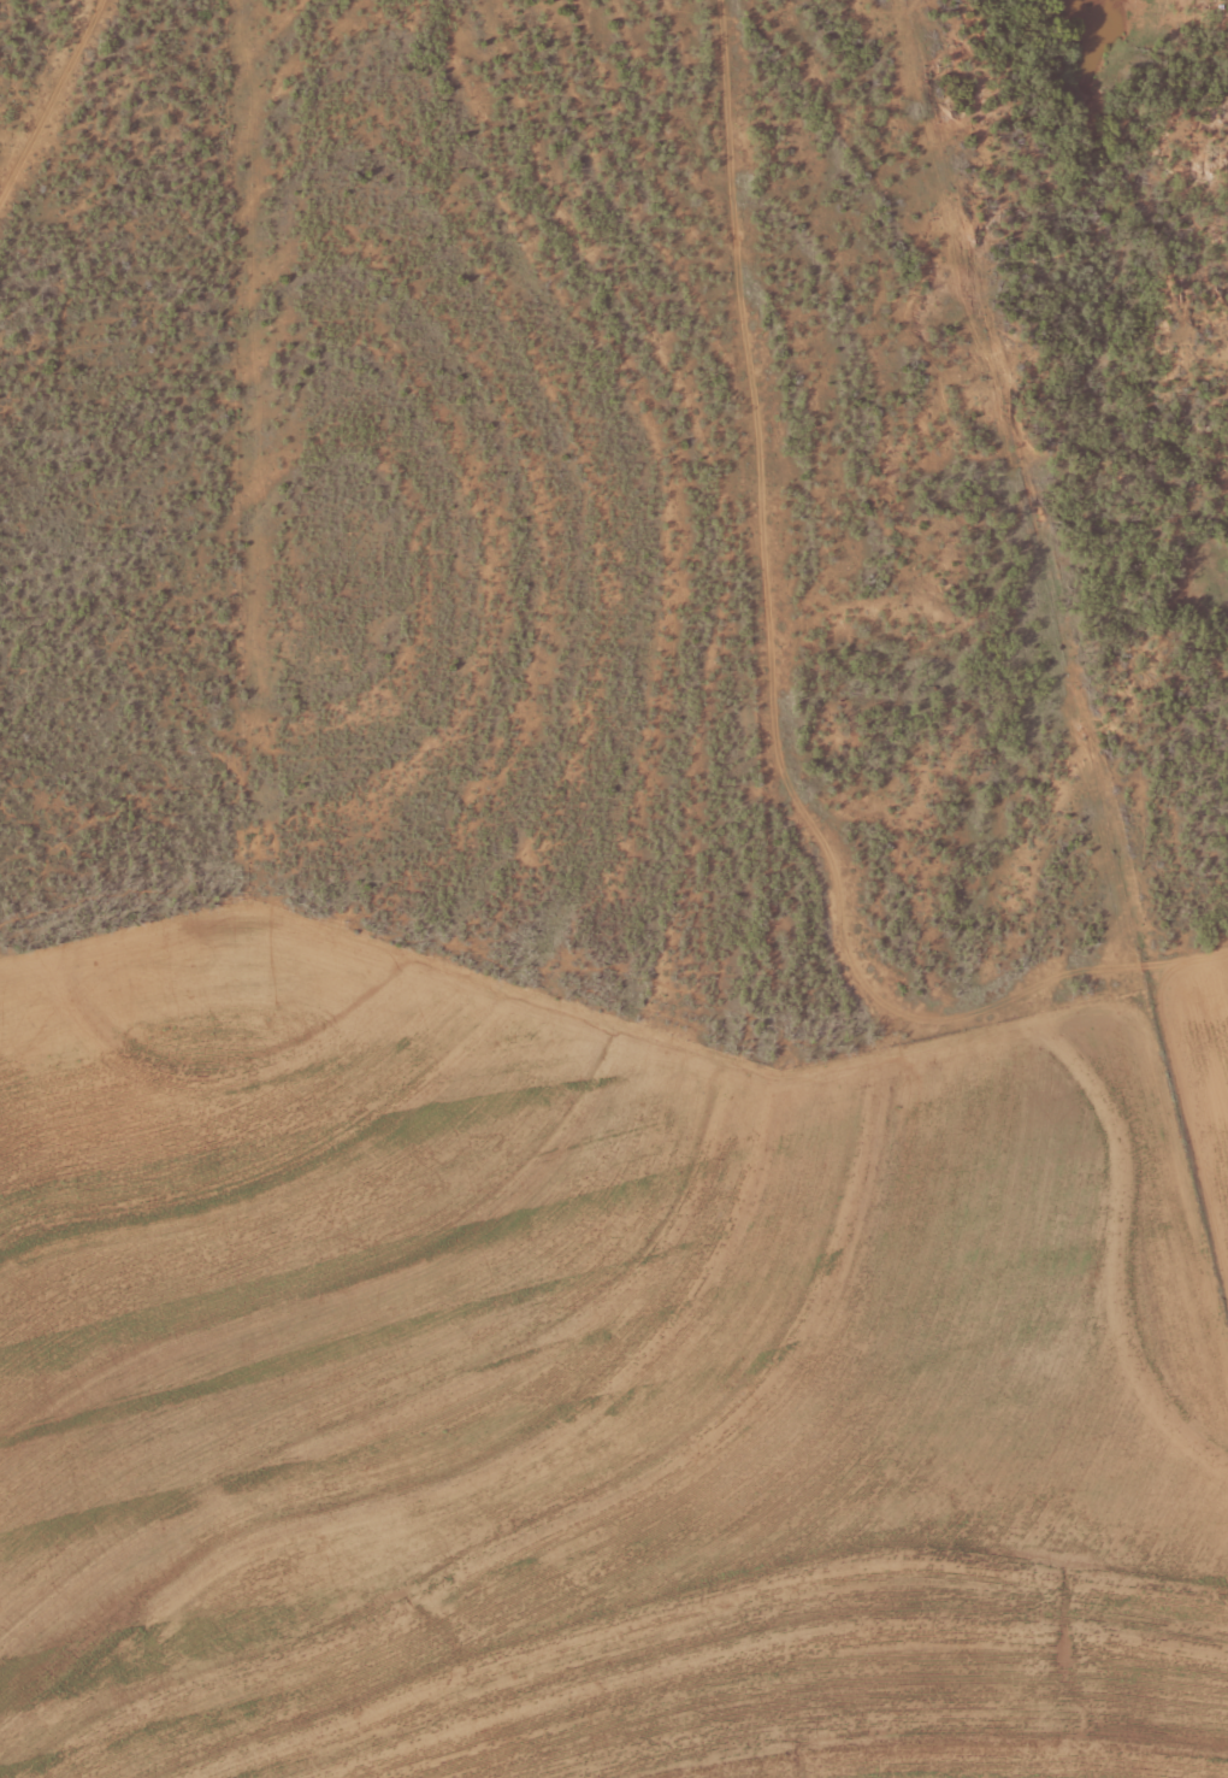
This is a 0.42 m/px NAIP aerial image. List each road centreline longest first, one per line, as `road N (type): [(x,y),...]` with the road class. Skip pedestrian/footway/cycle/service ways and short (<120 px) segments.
road 1 (residential): [(0,175),(72,0)]

